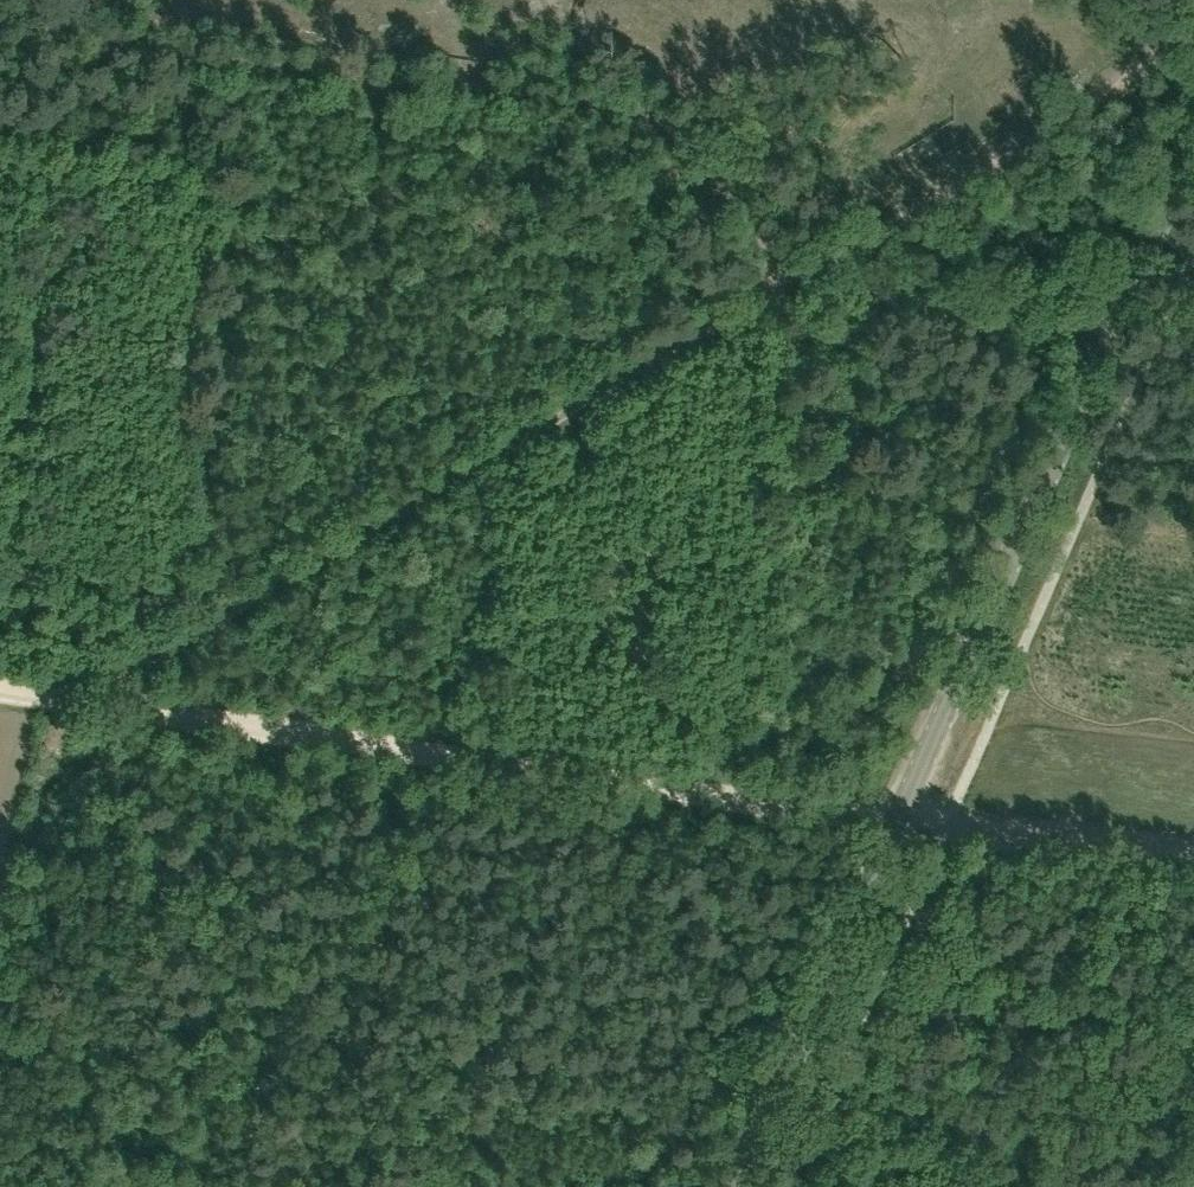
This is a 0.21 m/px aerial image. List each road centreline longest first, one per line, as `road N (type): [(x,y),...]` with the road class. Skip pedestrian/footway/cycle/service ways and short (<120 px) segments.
road 1 (tertiary): [(737,1186),(1193,142)]
road 2 (track): [(96,698),(1193,857)]
road 3 (track): [(780,265),(714,171),(674,124),(653,114),(0,12)]
road 4 (track): [(769,289),(96,698)]
road 5 (track): [(1193,37),(788,278)]

